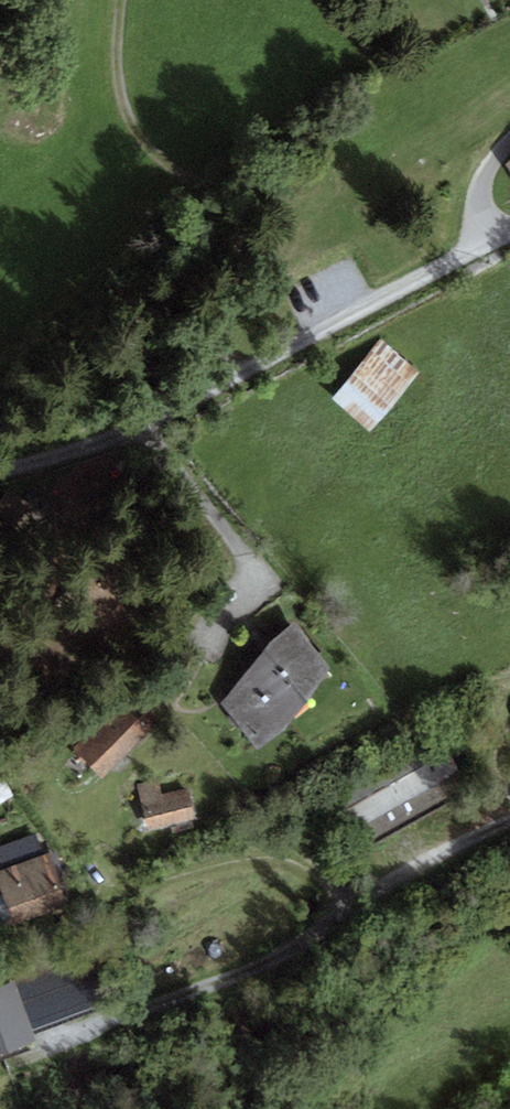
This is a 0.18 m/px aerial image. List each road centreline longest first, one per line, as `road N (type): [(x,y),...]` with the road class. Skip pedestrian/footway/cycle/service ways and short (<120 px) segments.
road 1 (residential): [(509,818),(267,963),(40,1051)]
road 2 (track): [(233,378),(217,324),(244,228),(236,211),(140,131),(121,78),(124,0)]
road 3 (residential): [(145,424),(495,243)]
road 4 (track): [(0,472),(145,424)]

